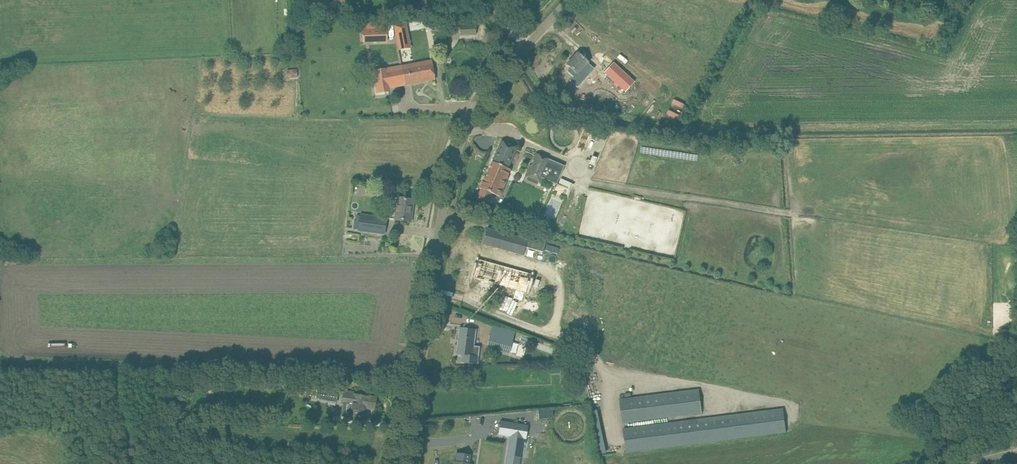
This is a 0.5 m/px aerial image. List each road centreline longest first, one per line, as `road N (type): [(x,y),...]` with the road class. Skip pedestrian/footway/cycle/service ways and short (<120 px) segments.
road 1 (unclassified): [(396,463),(455,154),(488,91),(569,0)]

